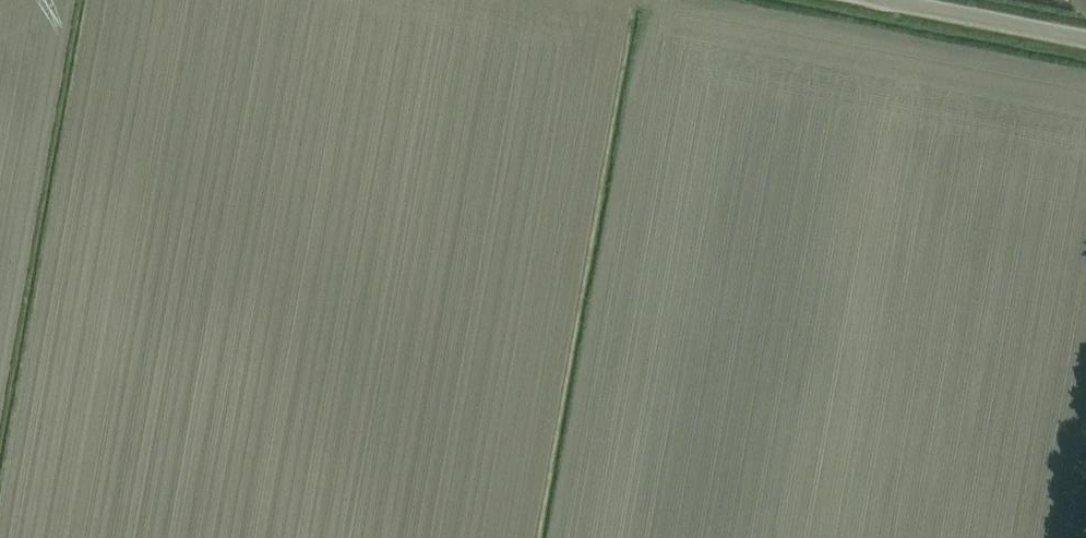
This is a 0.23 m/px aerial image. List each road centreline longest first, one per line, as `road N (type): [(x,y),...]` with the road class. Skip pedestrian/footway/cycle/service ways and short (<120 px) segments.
road 1 (unclassified): [(1085,42),(865,0)]

